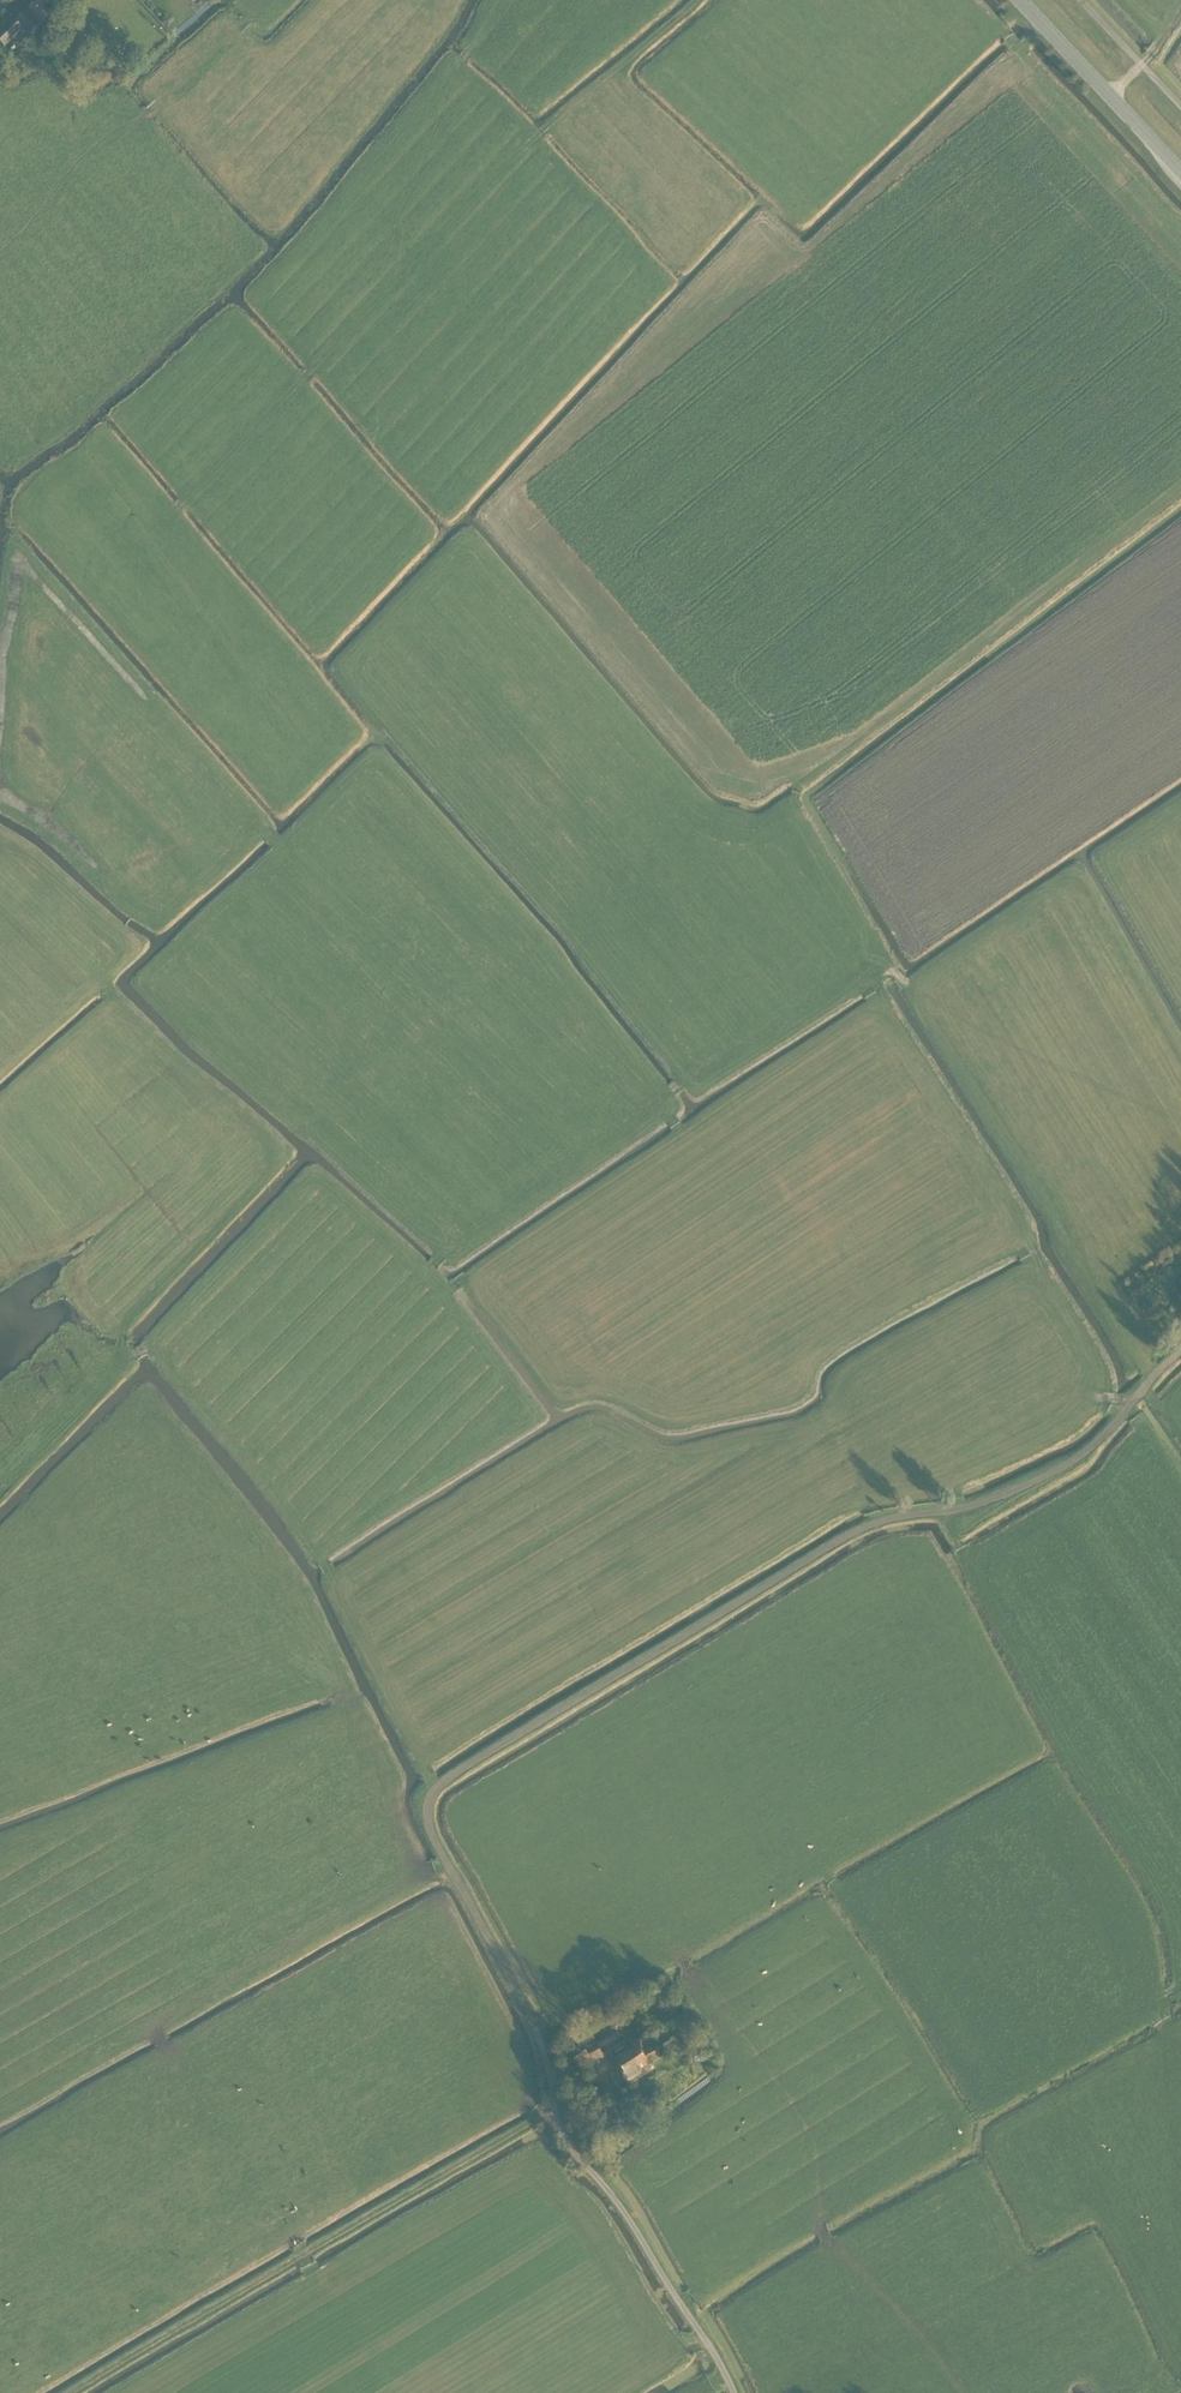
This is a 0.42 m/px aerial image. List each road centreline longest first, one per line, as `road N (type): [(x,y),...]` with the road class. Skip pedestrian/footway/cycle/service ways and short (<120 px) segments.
road 1 (unclassified): [(734,2392),(628,2217),(560,2130),(534,2026),(432,1835),(430,1802),(447,1780),(853,1533),(992,1500),(1068,1465),(1180,1352)]
road 2 (track): [(555,2117),(77,2392)]
road 3 (primary): [(1180,172),(1019,0)]

